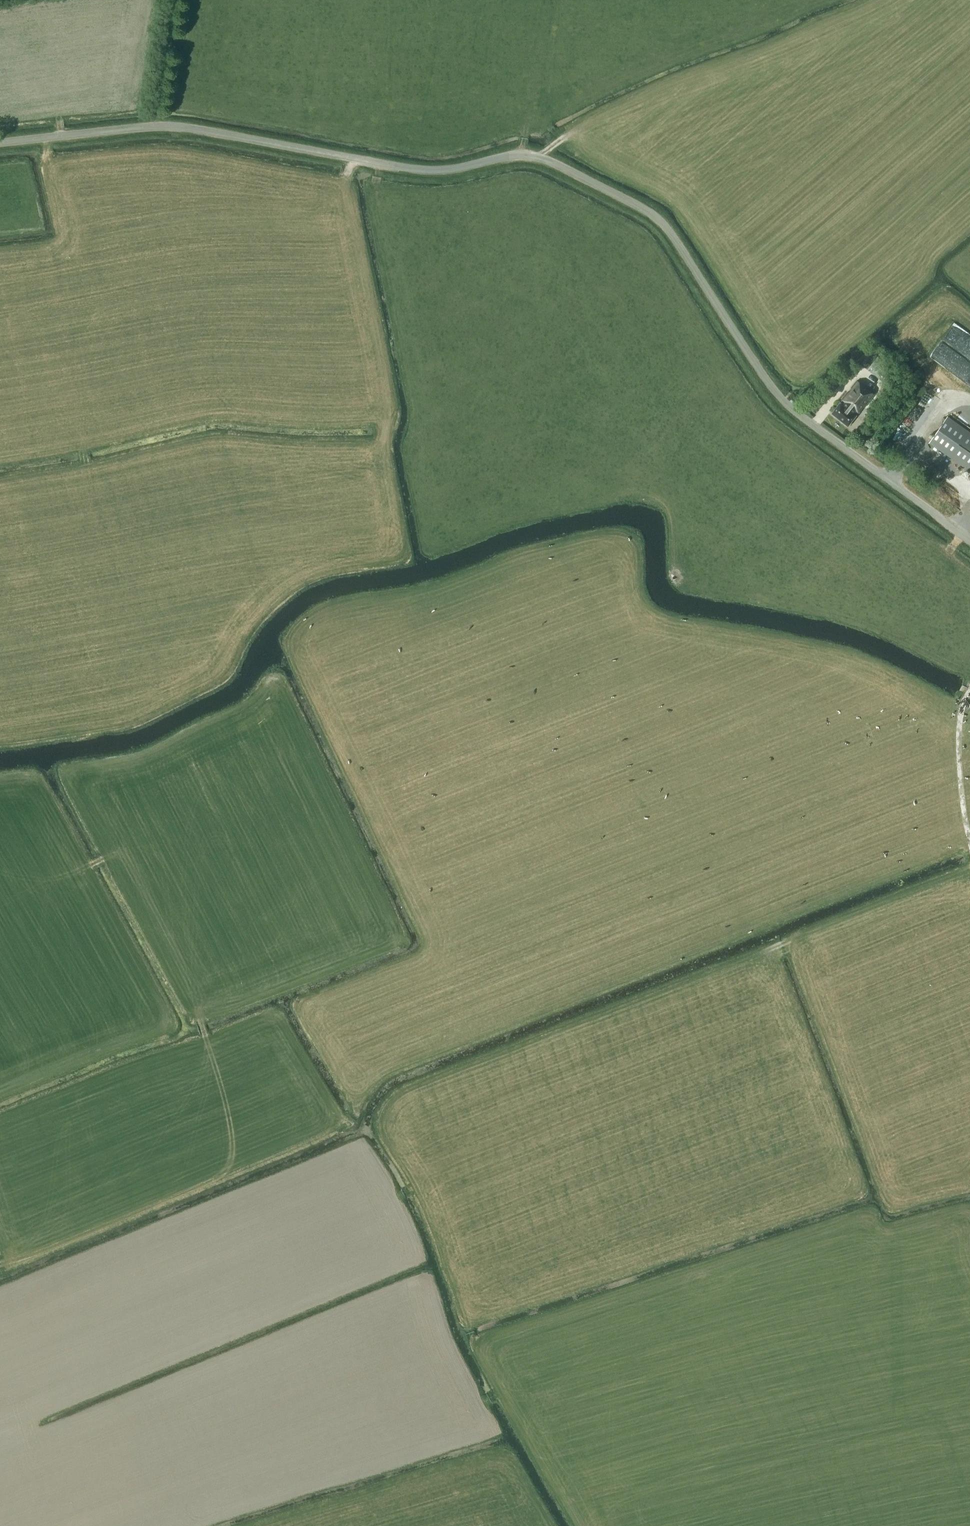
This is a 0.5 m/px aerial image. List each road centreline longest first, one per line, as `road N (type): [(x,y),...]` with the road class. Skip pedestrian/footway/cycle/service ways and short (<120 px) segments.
road 1 (unclassified): [(969,539),(788,405),(661,220),(544,158),(423,170),(169,126),(0,142)]
road 2 (track): [(969,691),(959,736),(969,841)]

